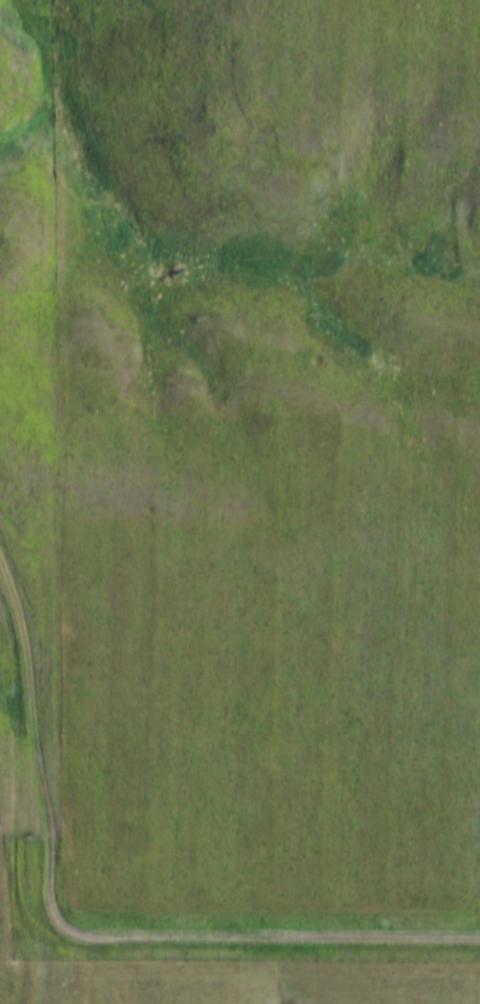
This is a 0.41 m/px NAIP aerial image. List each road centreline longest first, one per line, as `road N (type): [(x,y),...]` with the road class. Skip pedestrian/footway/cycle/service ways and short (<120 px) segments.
road 1 (track): [(50,887),(51,915),(84,939),(479,939)]
road 2 (track): [(0,565),(26,650),(31,787),(49,825),(50,887)]

